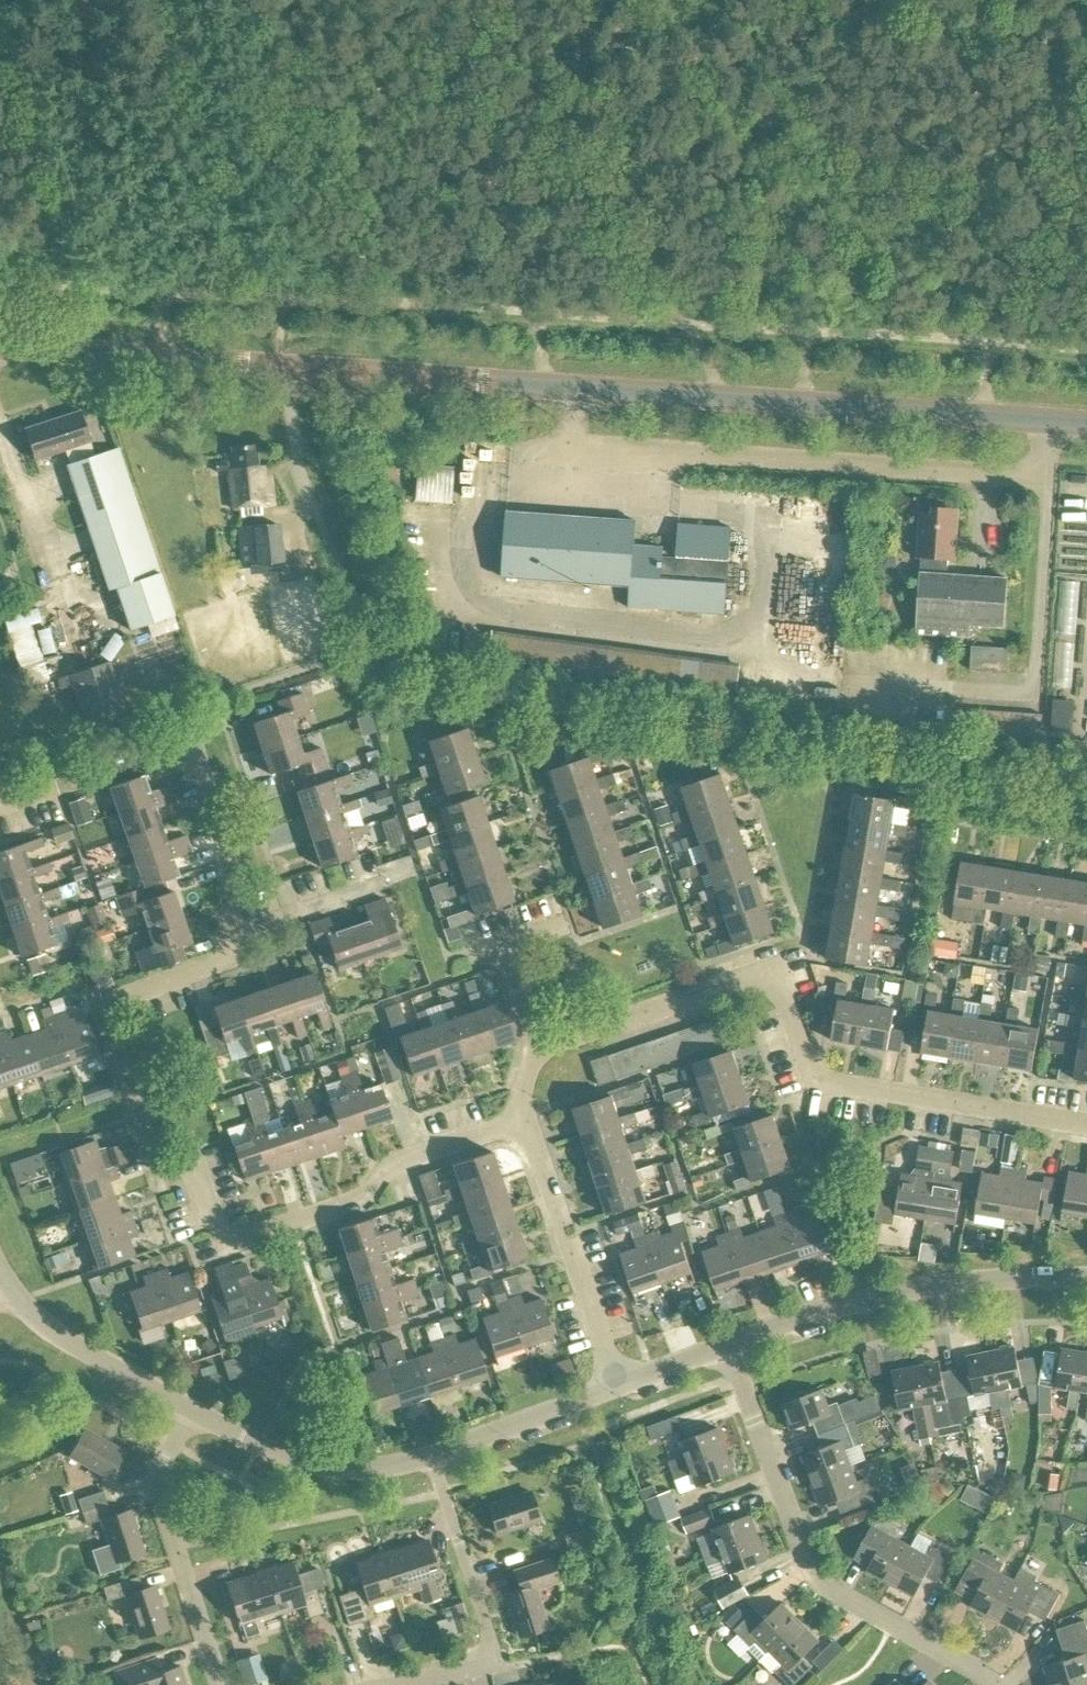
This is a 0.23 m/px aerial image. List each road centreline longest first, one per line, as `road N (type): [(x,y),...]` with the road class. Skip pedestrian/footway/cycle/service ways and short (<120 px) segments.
road 1 (tertiary): [(1086,424),(286,369)]
road 2 (residential): [(526,1120),(402,1160),(356,1201),(239,1238),(222,1232),(198,1183),(157,1164),(104,1007),(218,962),(230,934)]
road 3 (residential): [(539,1050),(767,969),(778,974),(819,1077),(1086,1124)]
road 4 (residential): [(726,1346),(825,1586),(992,1684)]
road 5 (track): [(720,397),(658,263),(579,0)]
road 6 (residential): [(230,934),(230,853),(189,738),(0,803)]
road 7 (track): [(16,0),(90,66),(160,290),(164,358)]
road 8 (unclassified): [(1086,1277),(920,1289),(726,1346)]
road 9 (residential): [(432,1457),(493,1652),(486,1665),(395,1684)]
road 10 (residential): [(219,1684),(155,1486),(189,1411)]
road 11 (tertiary): [(286,369),(0,347)]
road 12 (residential): [(617,1384),(526,1120)]
road 13 (unclassified): [(432,1457),(389,1468),(314,1466),(189,1411)]
road 14 (unclassified): [(189,1411),(59,1336),(15,1297)]
road 15 (unclassified): [(617,1384),(432,1457)]
road 16 (residential): [(539,1050),(505,954),(510,944),(571,922)]
road 17 (residential): [(230,934),(379,881)]
road 18 (residential): [(318,519),(295,456),(286,369)]

